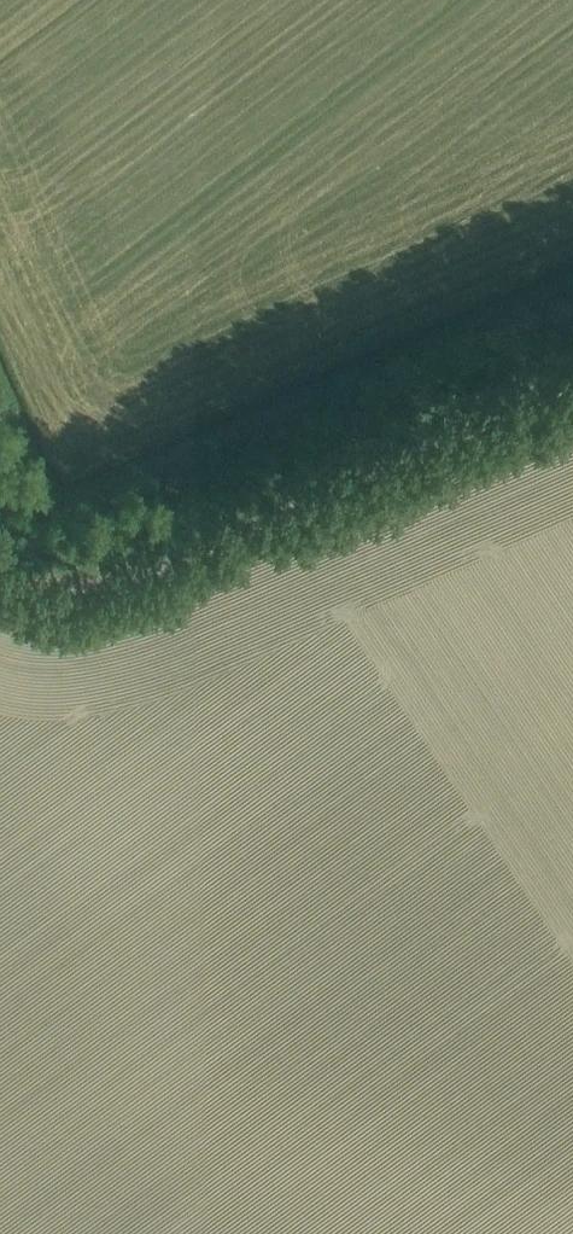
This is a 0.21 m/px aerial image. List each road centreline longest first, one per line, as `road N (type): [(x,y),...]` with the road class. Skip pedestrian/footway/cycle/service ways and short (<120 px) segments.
road 1 (track): [(0,572),(58,589),(123,581),(572,387)]

